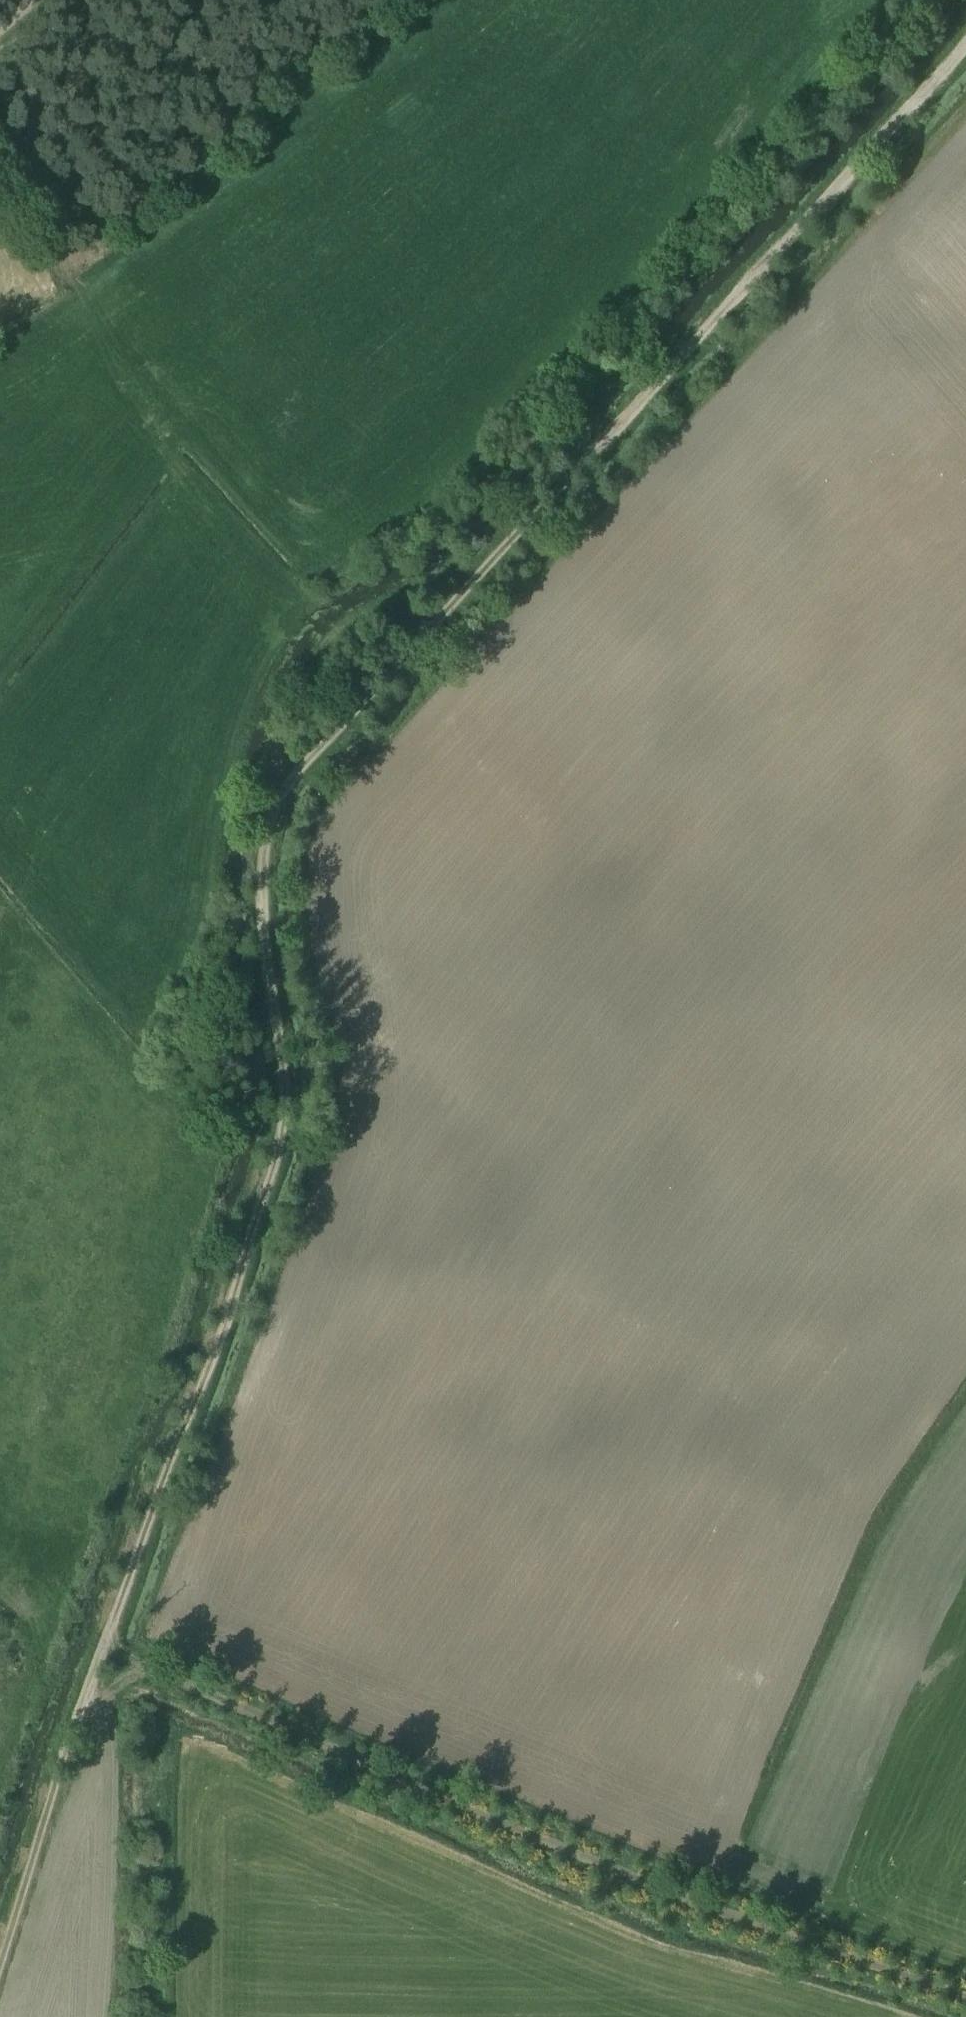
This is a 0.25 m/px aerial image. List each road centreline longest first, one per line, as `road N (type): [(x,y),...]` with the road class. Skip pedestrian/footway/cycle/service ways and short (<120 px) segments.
road 1 (track): [(0,1948),(164,1475),(269,1201),(286,1122),(286,1043),(268,900),(285,815),(341,731),(965,48)]
road 2 (track): [(104,1644),(596,1871),(965,2003)]
road 3 (track): [(75,277),(0,166)]

